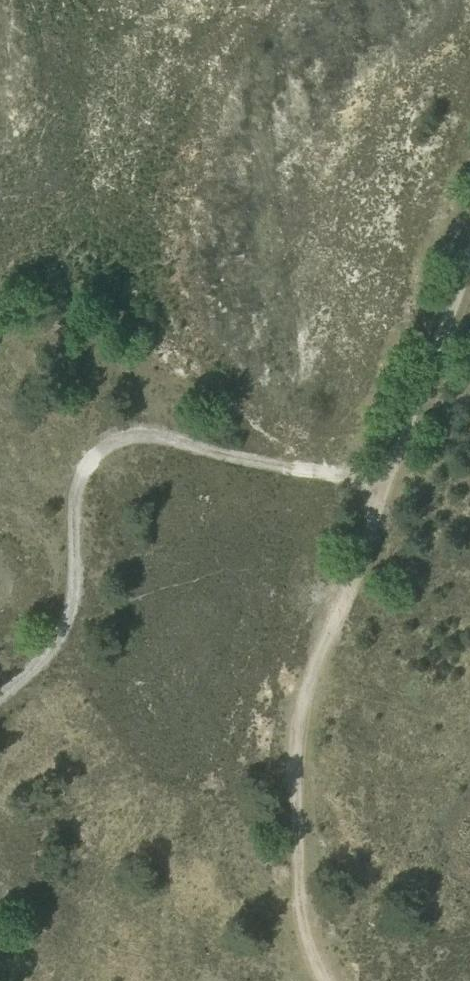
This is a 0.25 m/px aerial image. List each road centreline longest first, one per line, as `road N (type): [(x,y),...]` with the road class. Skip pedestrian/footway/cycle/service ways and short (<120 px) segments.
road 1 (track): [(0,690),(63,625),(78,576),(74,499),(89,447),(132,429),(384,481)]
road 2 (track): [(325,980),(304,934),(296,885),(294,729),(384,481)]
road 3 (track): [(384,481),(469,249)]

